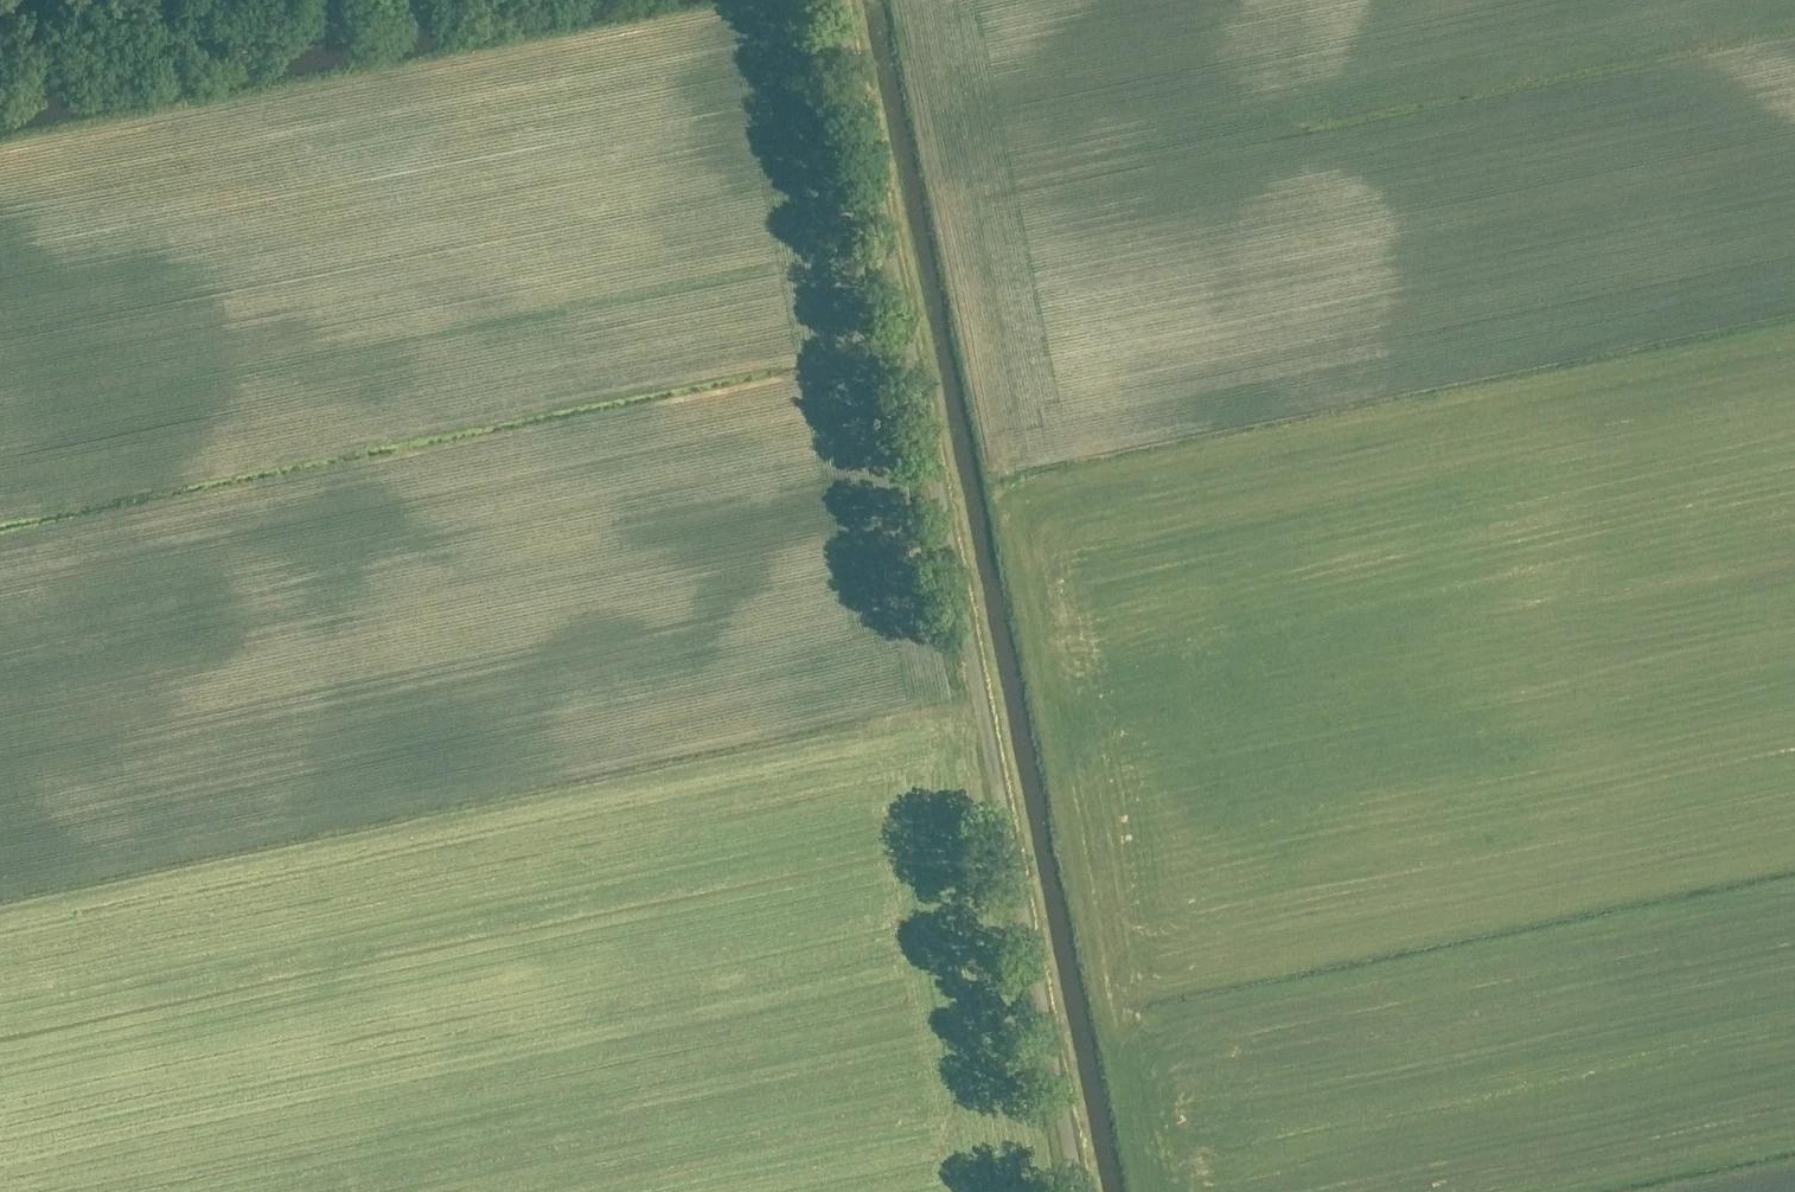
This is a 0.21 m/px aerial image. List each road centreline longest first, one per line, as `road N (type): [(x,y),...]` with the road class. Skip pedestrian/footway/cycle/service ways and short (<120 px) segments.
road 1 (unclassified): [(1082,1191),(844,0)]
road 2 (unclassified): [(0,87),(460,0)]

